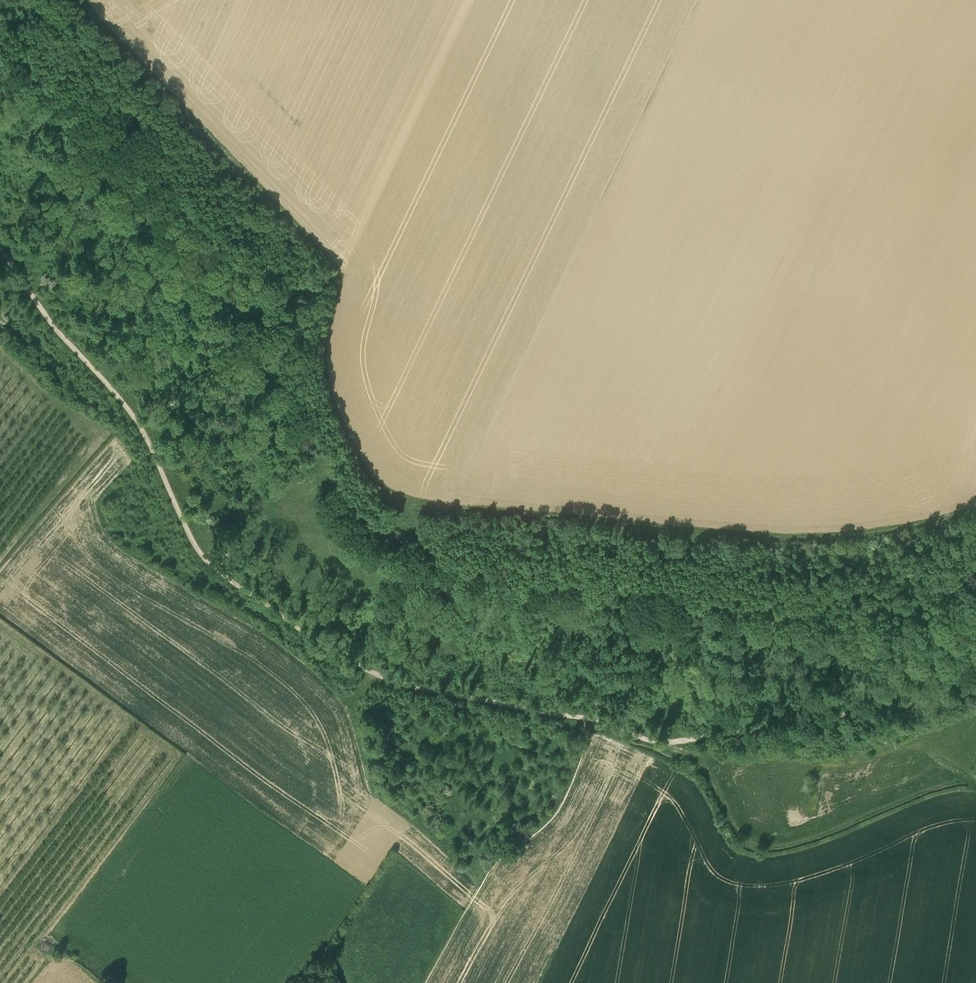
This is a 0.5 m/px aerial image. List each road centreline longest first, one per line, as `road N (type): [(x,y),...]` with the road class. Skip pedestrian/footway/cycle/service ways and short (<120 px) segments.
road 1 (track): [(0,246),(126,408),(187,535),(227,580),(398,681),(581,717)]
road 2 (track): [(581,717),(667,741),(975,690)]

